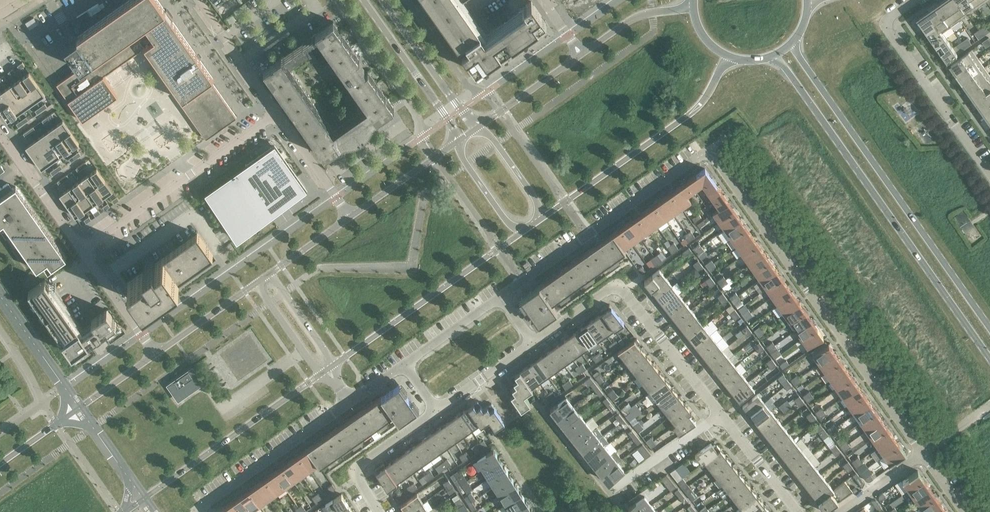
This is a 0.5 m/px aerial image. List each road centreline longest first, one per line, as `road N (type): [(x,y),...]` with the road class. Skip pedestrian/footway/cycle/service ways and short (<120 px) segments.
road 1 (secondary): [(767,58),(788,72),(989,359)]
road 2 (residential): [(922,454),(714,158),(701,156)]
road 3 (secondary): [(989,329),(794,41)]
road 4 (residential): [(721,415),(615,288),(533,342)]
road 5 (secondary): [(541,219),(700,106),(730,57)]
road 6 (residential): [(501,296),(701,156)]
road 7 (residential): [(276,113),(82,251)]
road 8 (secondary): [(125,511),(320,375)]
road 9 (secondary): [(334,365),(519,234)]
road 10 (residential): [(916,0),(884,23),(989,176)]
road 11 (secondary): [(155,354),(0,465)]
road 12 (residential): [(198,511),(351,402)]
road 13 (secondary): [(362,0),(459,142)]
road 14 (secondary): [(477,128),(383,0)]
road 15 (residential): [(436,411),(358,466),(379,511)]
road 16 (residential): [(82,251),(0,135)]
road 17 (residential): [(197,0),(276,113)]
road 18 (residential): [(611,491),(721,415)]
road 19 (secondary): [(459,142),(350,217)]
road 20 (residential): [(276,113),(350,217)]
road 21 (secondary): [(581,55),(477,128)]
road 22 (residential): [(155,354),(82,251)]
road 23 (secondary): [(693,3),(632,20),(581,55)]
road 24 (secondary): [(256,284),(155,354)]
road 25 (residential): [(797,511),(721,415)]

